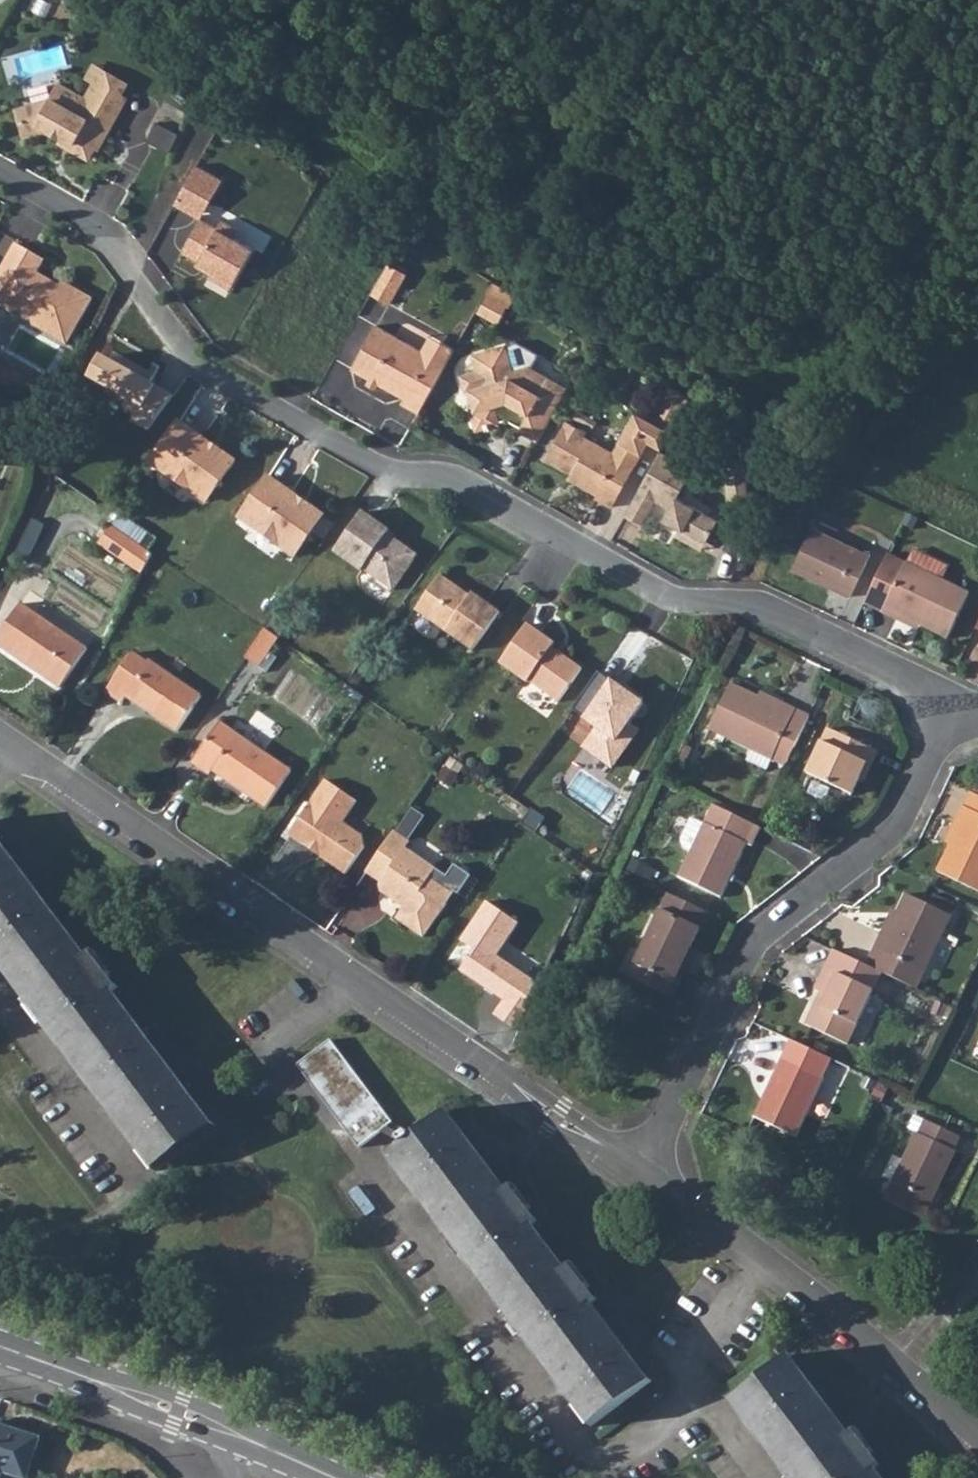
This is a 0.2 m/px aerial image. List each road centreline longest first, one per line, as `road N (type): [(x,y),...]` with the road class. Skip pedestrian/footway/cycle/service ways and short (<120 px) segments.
road 1 (residential): [(950,697),(760,602),(665,594),(457,476),(379,469),(192,361),(108,240),(0,177)]
road 2 (residential): [(0,738),(640,1168)]
road 3 (residential): [(950,697),(899,823),(756,940),(640,1168)]
road 4 (residential): [(640,1168),(891,1365)]
road 5 (tertiary): [(249,1437),(0,1348)]
road 6 (residential): [(891,1365),(977,1261)]

